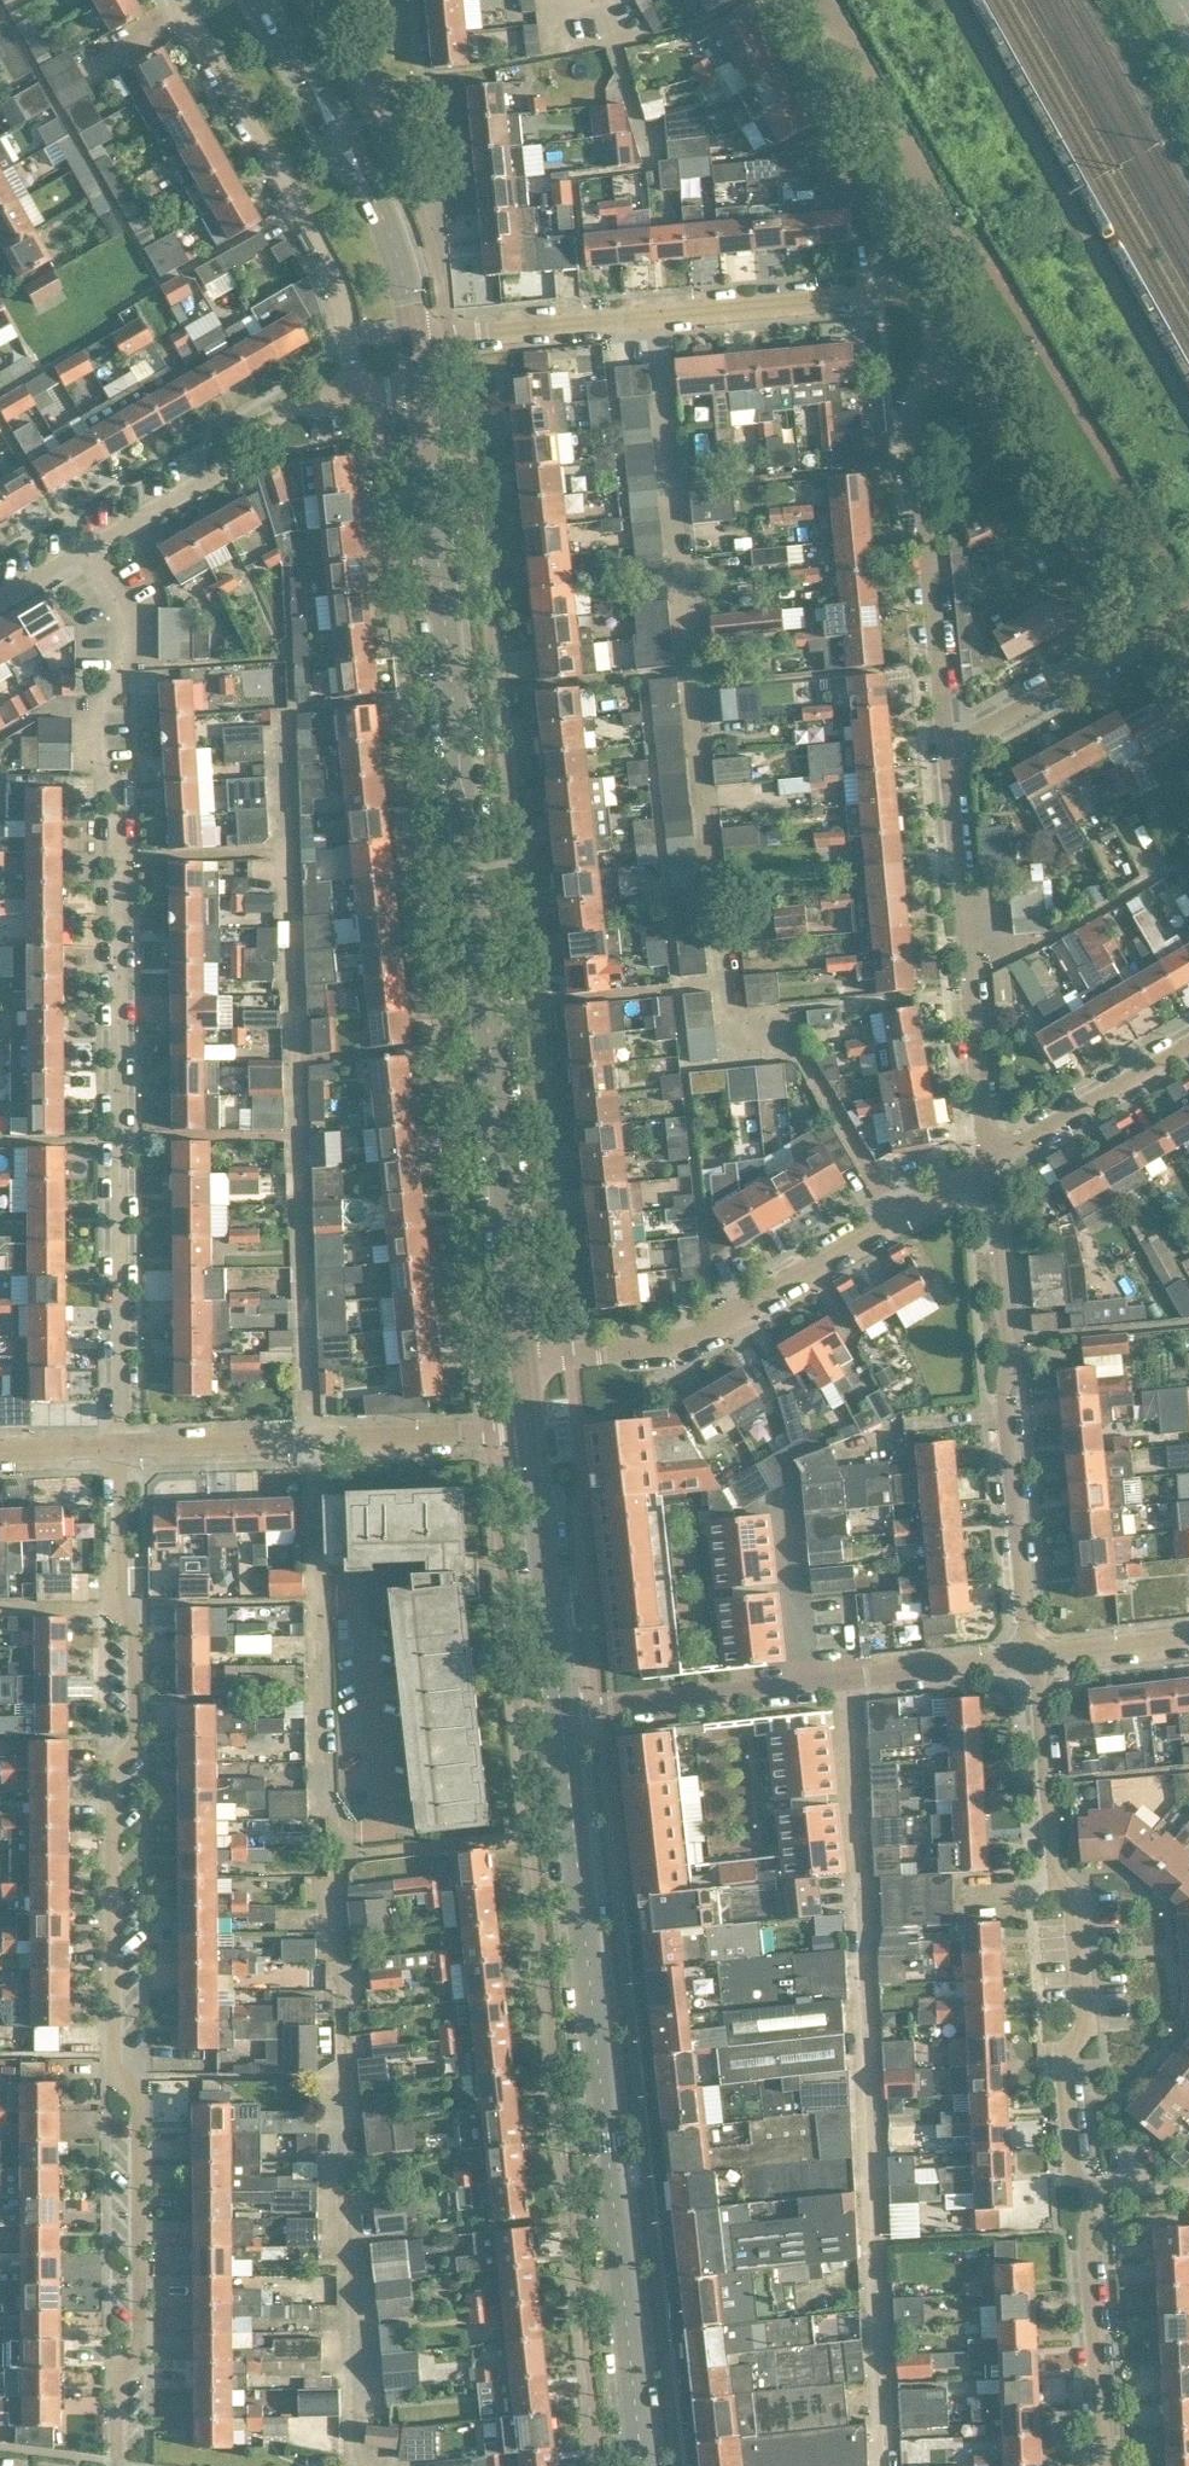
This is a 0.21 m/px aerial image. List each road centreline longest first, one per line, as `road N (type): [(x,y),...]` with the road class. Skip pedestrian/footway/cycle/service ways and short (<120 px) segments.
road 1 (residential): [(116,2465),(117,2382),(134,2360),(137,2089),(117,2060),(112,1770),(132,1744),(129,1605),(114,1579),(115,1448)]
road 2 (tertiary): [(523,1352),(419,389)]
road 3 (residential): [(115,1448),(123,1389),(116,803),(96,774),(96,706),(121,678),(116,603),(89,555)]
road 4 (residential): [(1029,1654),(1054,1864),(1080,1892),(1093,2014),(1067,2059),(1069,2158),(1086,2190),(1105,2465)]
road 5 (unclassified): [(846,1676),(884,2465)]
road 6 (tertiary): [(640,2465),(561,1713)]
road 7 (residential): [(523,1352),(673,1344),(706,1334),(993,1161)]
road 8 (residential): [(414,336),(913,289)]
road 9 (residential): [(993,1161),(1029,1654)]
road 10 (residential): [(913,289),(934,314),(937,345),(912,403),(948,744)]
road 11 (residential): [(177,0),(341,293),(352,395)]
road 12 (residential): [(948,744),(993,1161)]
road 13 (residential): [(115,1448),(530,1432)]
road 14 (tertiary): [(414,336),(402,279),(361,180),(261,0)]
road 15 (residential): [(89,555),(222,467),(233,439),(303,404),(352,395)]
road 16 (residential): [(913,289),(925,215),(914,165),(824,0)]
road 17 (residential): [(561,1713),(846,1676)]
road 18 (tertiary): [(561,1713),(530,1432)]
road 19 (residential): [(1188,664),(1156,649),(1119,654),(948,744)]
road 20 (residential): [(993,1161),(1188,1044)]
road 21 (residential): [(846,1676),(1029,1654)]
road 22 (residential): [(1029,1654),(1188,1635)]

